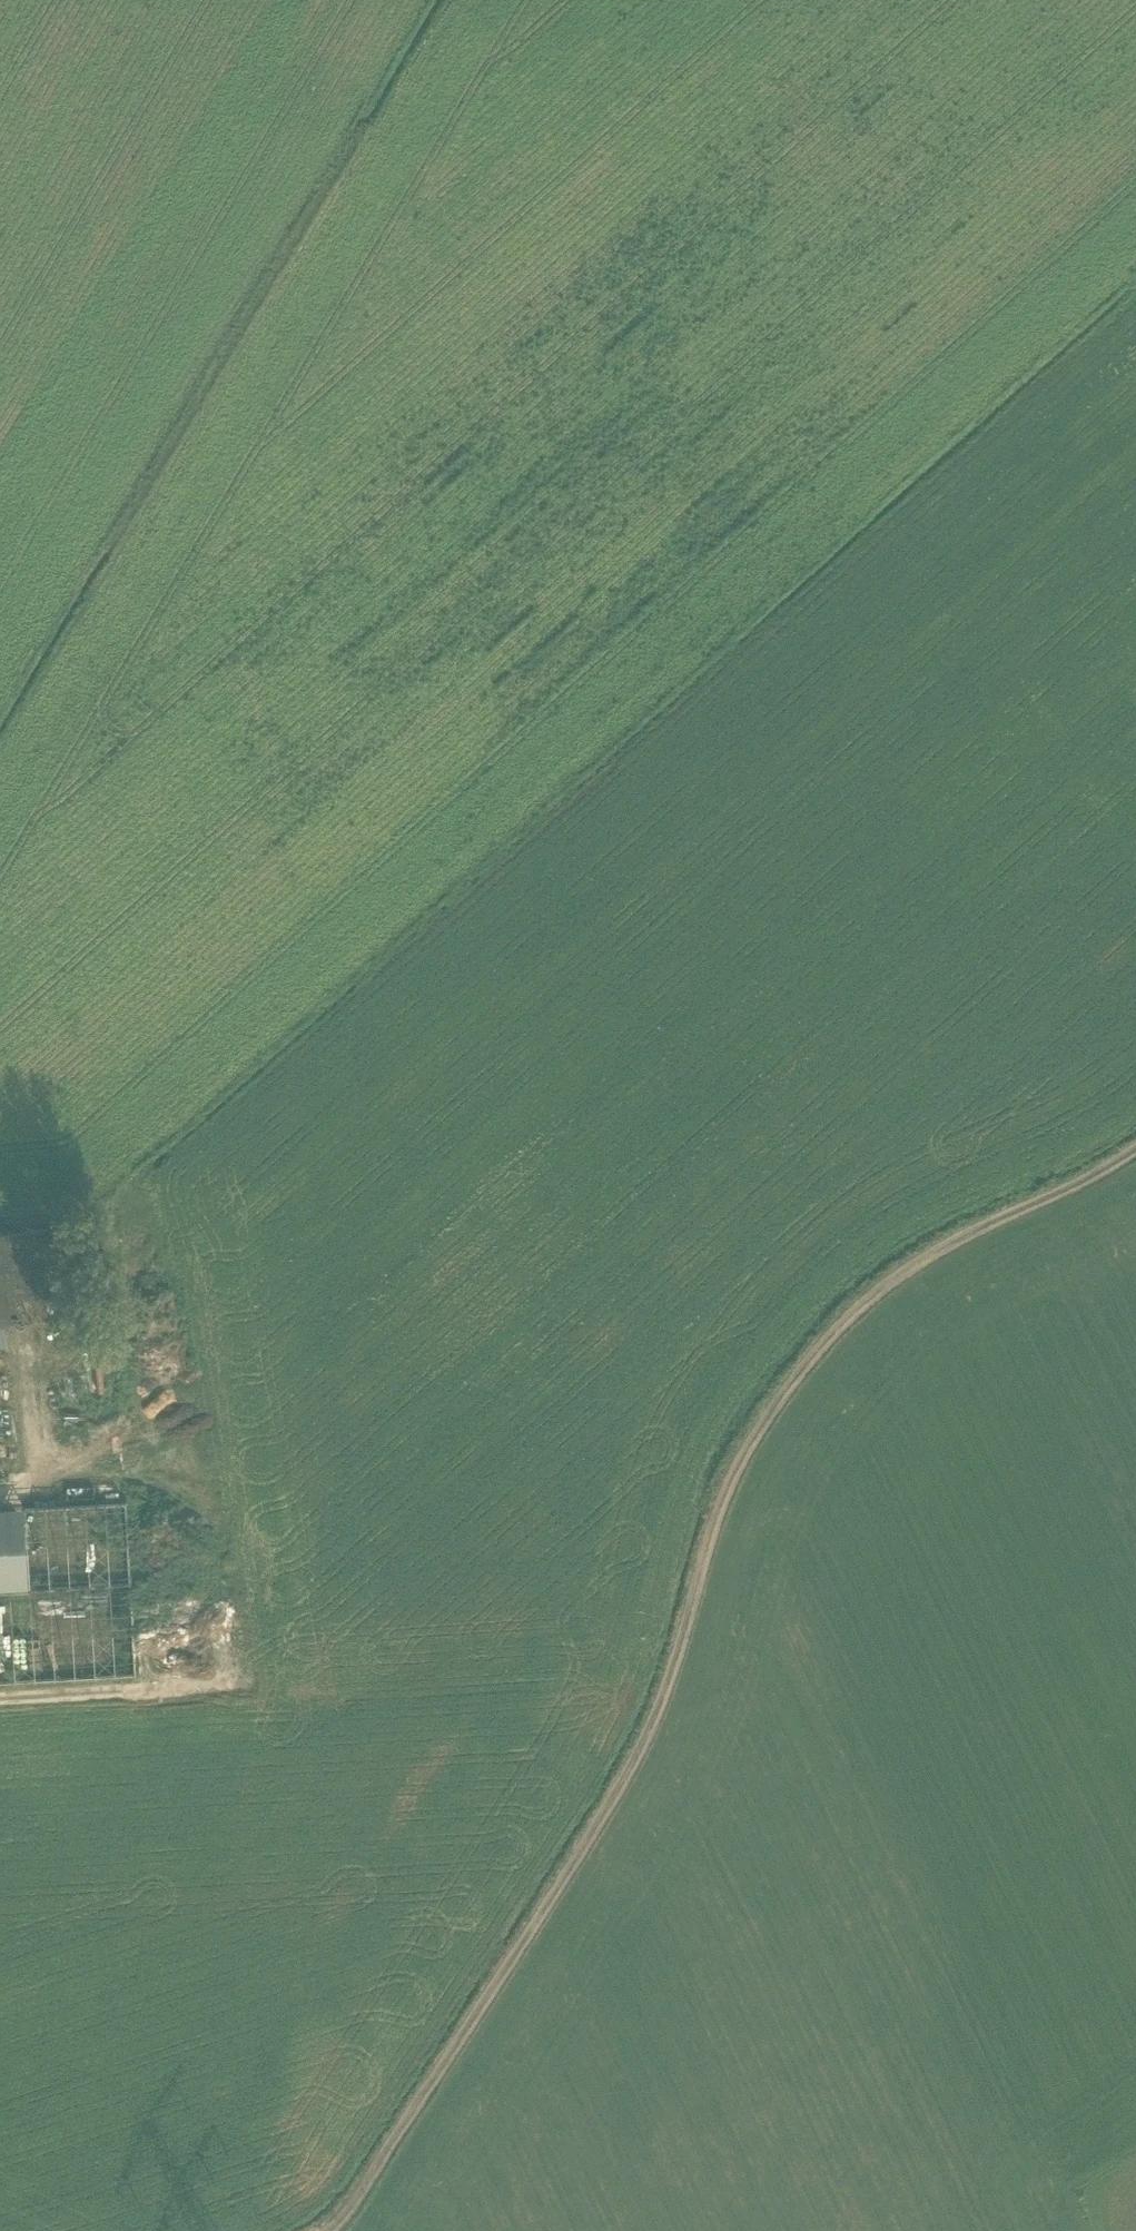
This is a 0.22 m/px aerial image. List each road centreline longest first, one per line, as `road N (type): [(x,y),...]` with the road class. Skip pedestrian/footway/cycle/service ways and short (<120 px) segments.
road 1 (track): [(332,2230),(611,1802),(647,1735),(749,1446),(810,1362),(907,1266),(1135,1149)]

